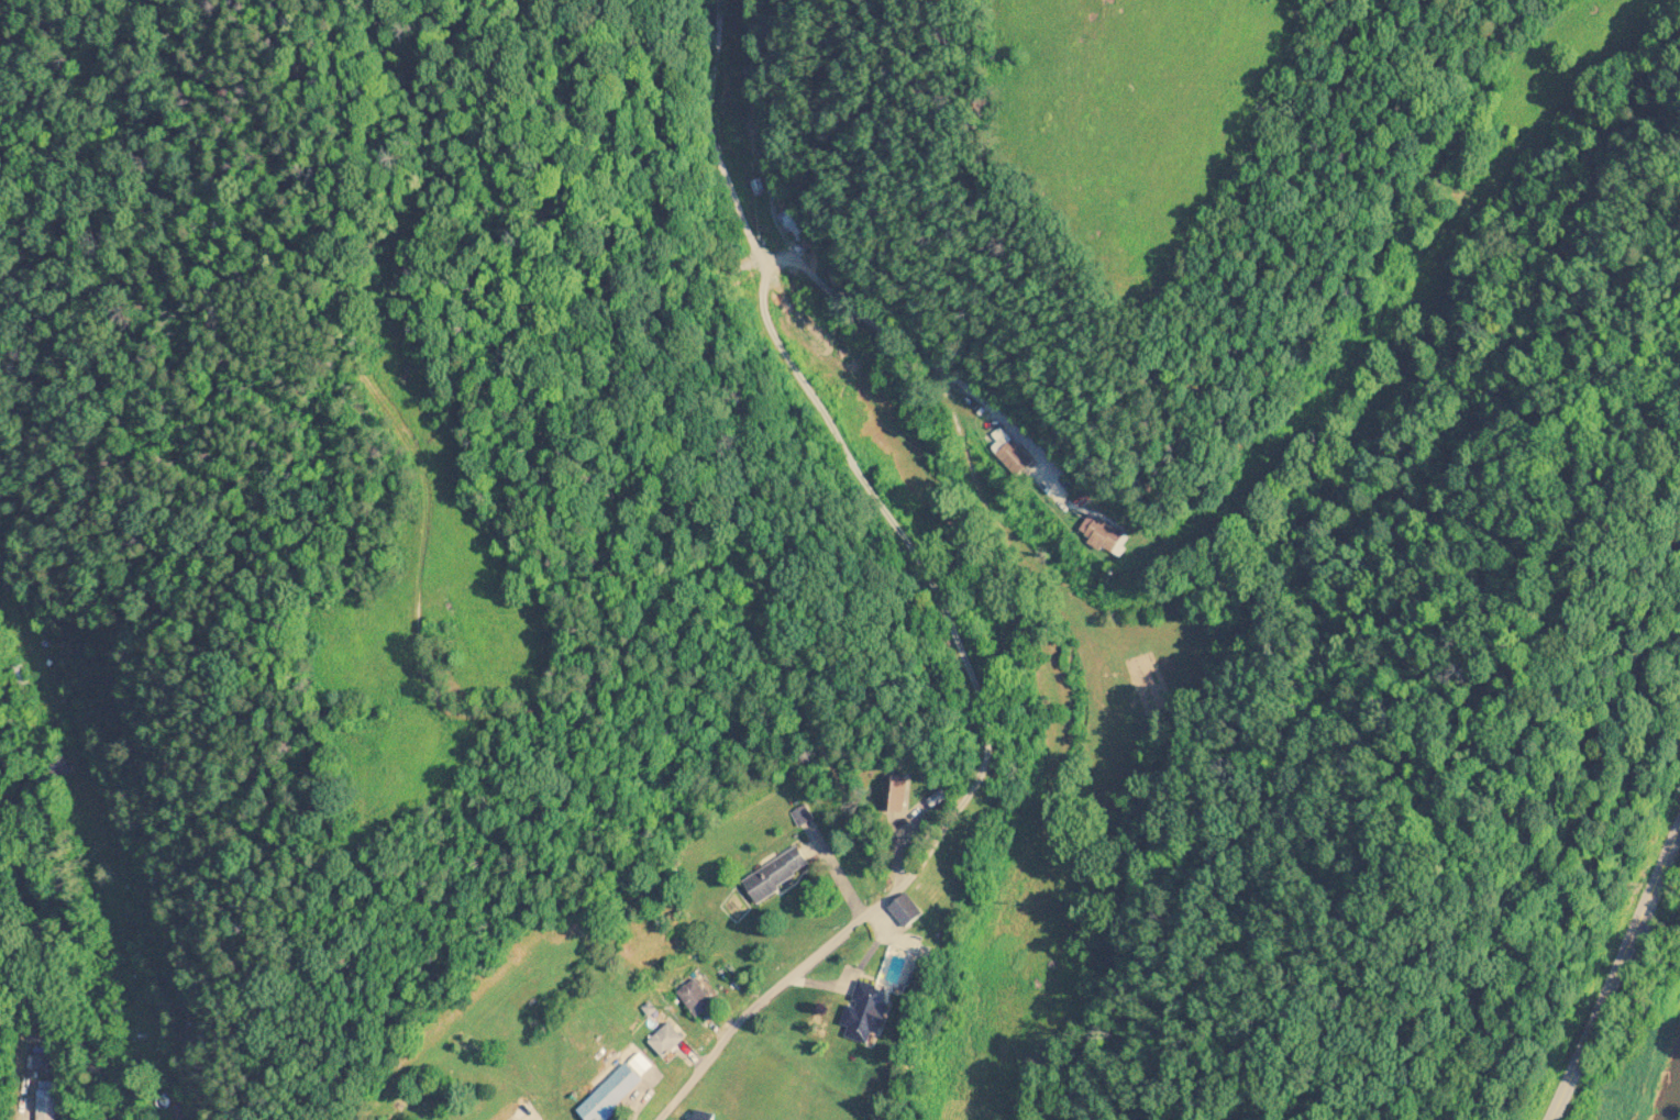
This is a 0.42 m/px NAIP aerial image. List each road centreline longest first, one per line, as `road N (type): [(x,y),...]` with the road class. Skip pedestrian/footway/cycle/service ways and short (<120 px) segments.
road 1 (residential): [(664,1119),(736,1030),(951,820),(957,688),(778,328),(771,271)]
road 2 (tertiary): [(1546,1119),(1679,830)]

